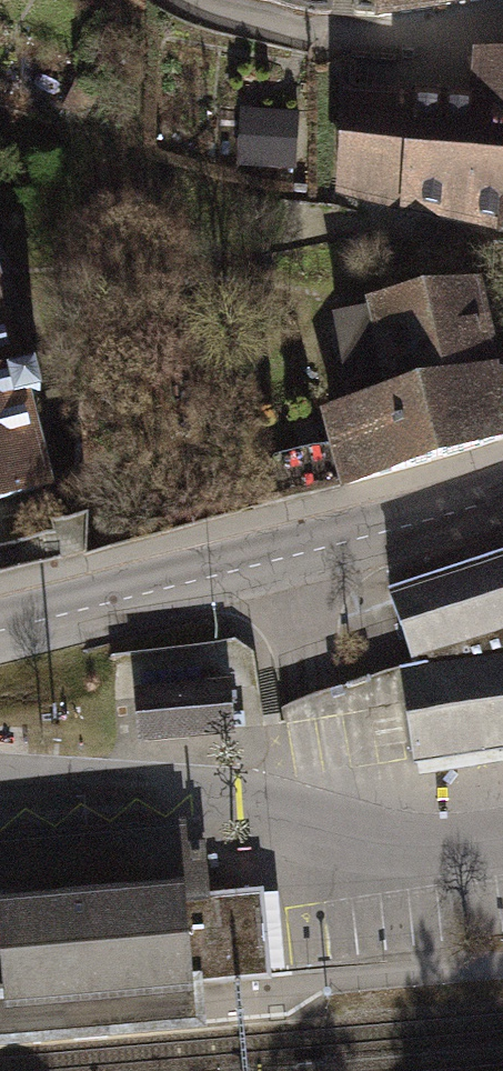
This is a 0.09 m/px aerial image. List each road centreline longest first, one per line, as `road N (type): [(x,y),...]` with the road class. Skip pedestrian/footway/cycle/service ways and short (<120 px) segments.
road 1 (tertiary): [(0,632),(502,495)]

